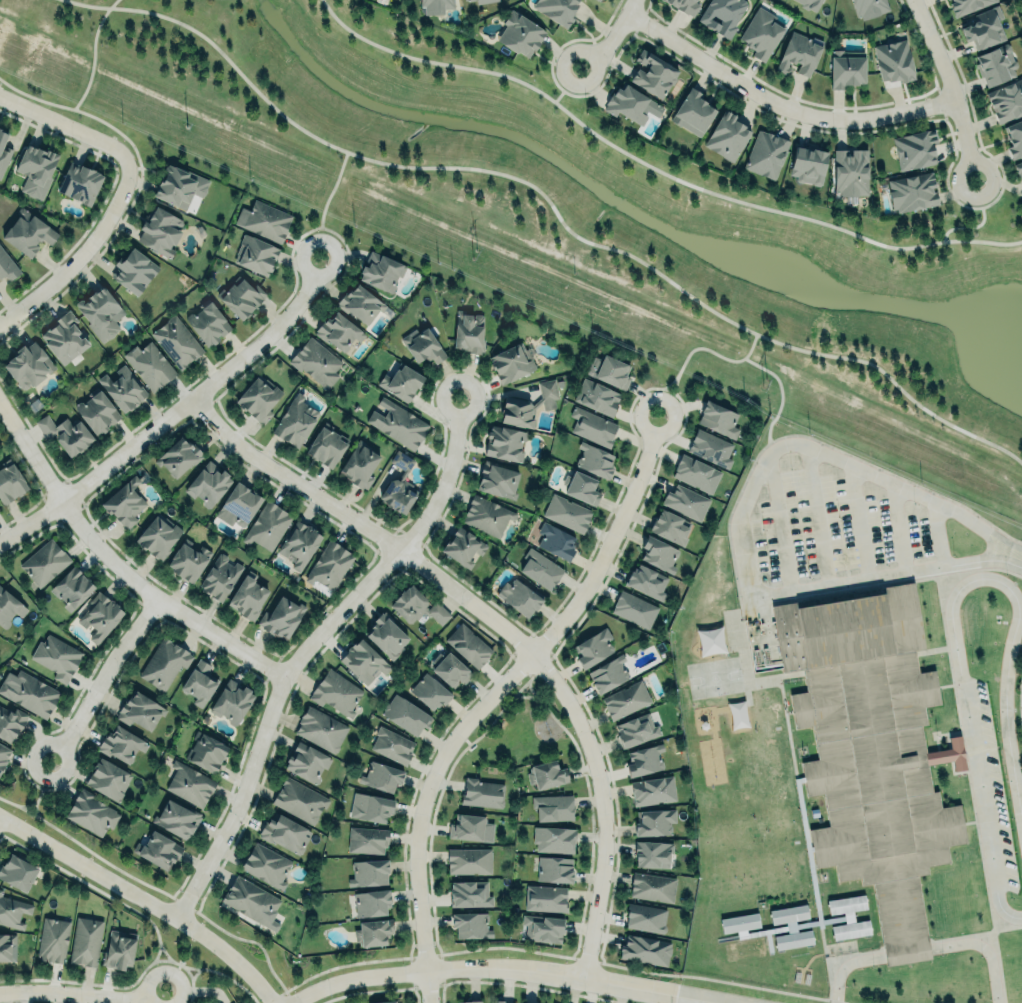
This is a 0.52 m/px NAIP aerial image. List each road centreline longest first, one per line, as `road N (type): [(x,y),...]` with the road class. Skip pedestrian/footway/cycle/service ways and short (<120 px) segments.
road 1 (residential): [(583,978),(603,818),(572,709),(530,653),(496,624),(397,548),(226,439),(191,399)]
road 2 (residential): [(657,415),(639,474),(581,593),(433,769),(415,833),(427,1002)]
road 3 (residential): [(173,920),(237,801),(282,675),(439,495),(458,397)]
road 4 (tertiary): [(292,1002),(361,976),(460,967),(552,973),(720,1002)]
road 5 (residential): [(0,541),(256,347),(307,290),(318,260)]
road 6 (residential): [(282,675),(126,578),(59,501),(0,407)]
road 7 (residential): [(629,13),(803,112),(876,117),(955,100)]
road 8 (tertiary): [(270,1002),(198,934),(0,819)]
road 9 (residential): [(127,163),(97,234),(0,324)]
road 10 (residential): [(48,761),(155,600)]
road 11 (residential): [(975,179),(945,68),(913,0)]
road 12 (residential): [(0,994),(117,999),(163,990)]
road 13 (residential): [(0,96),(110,145),(127,163)]

